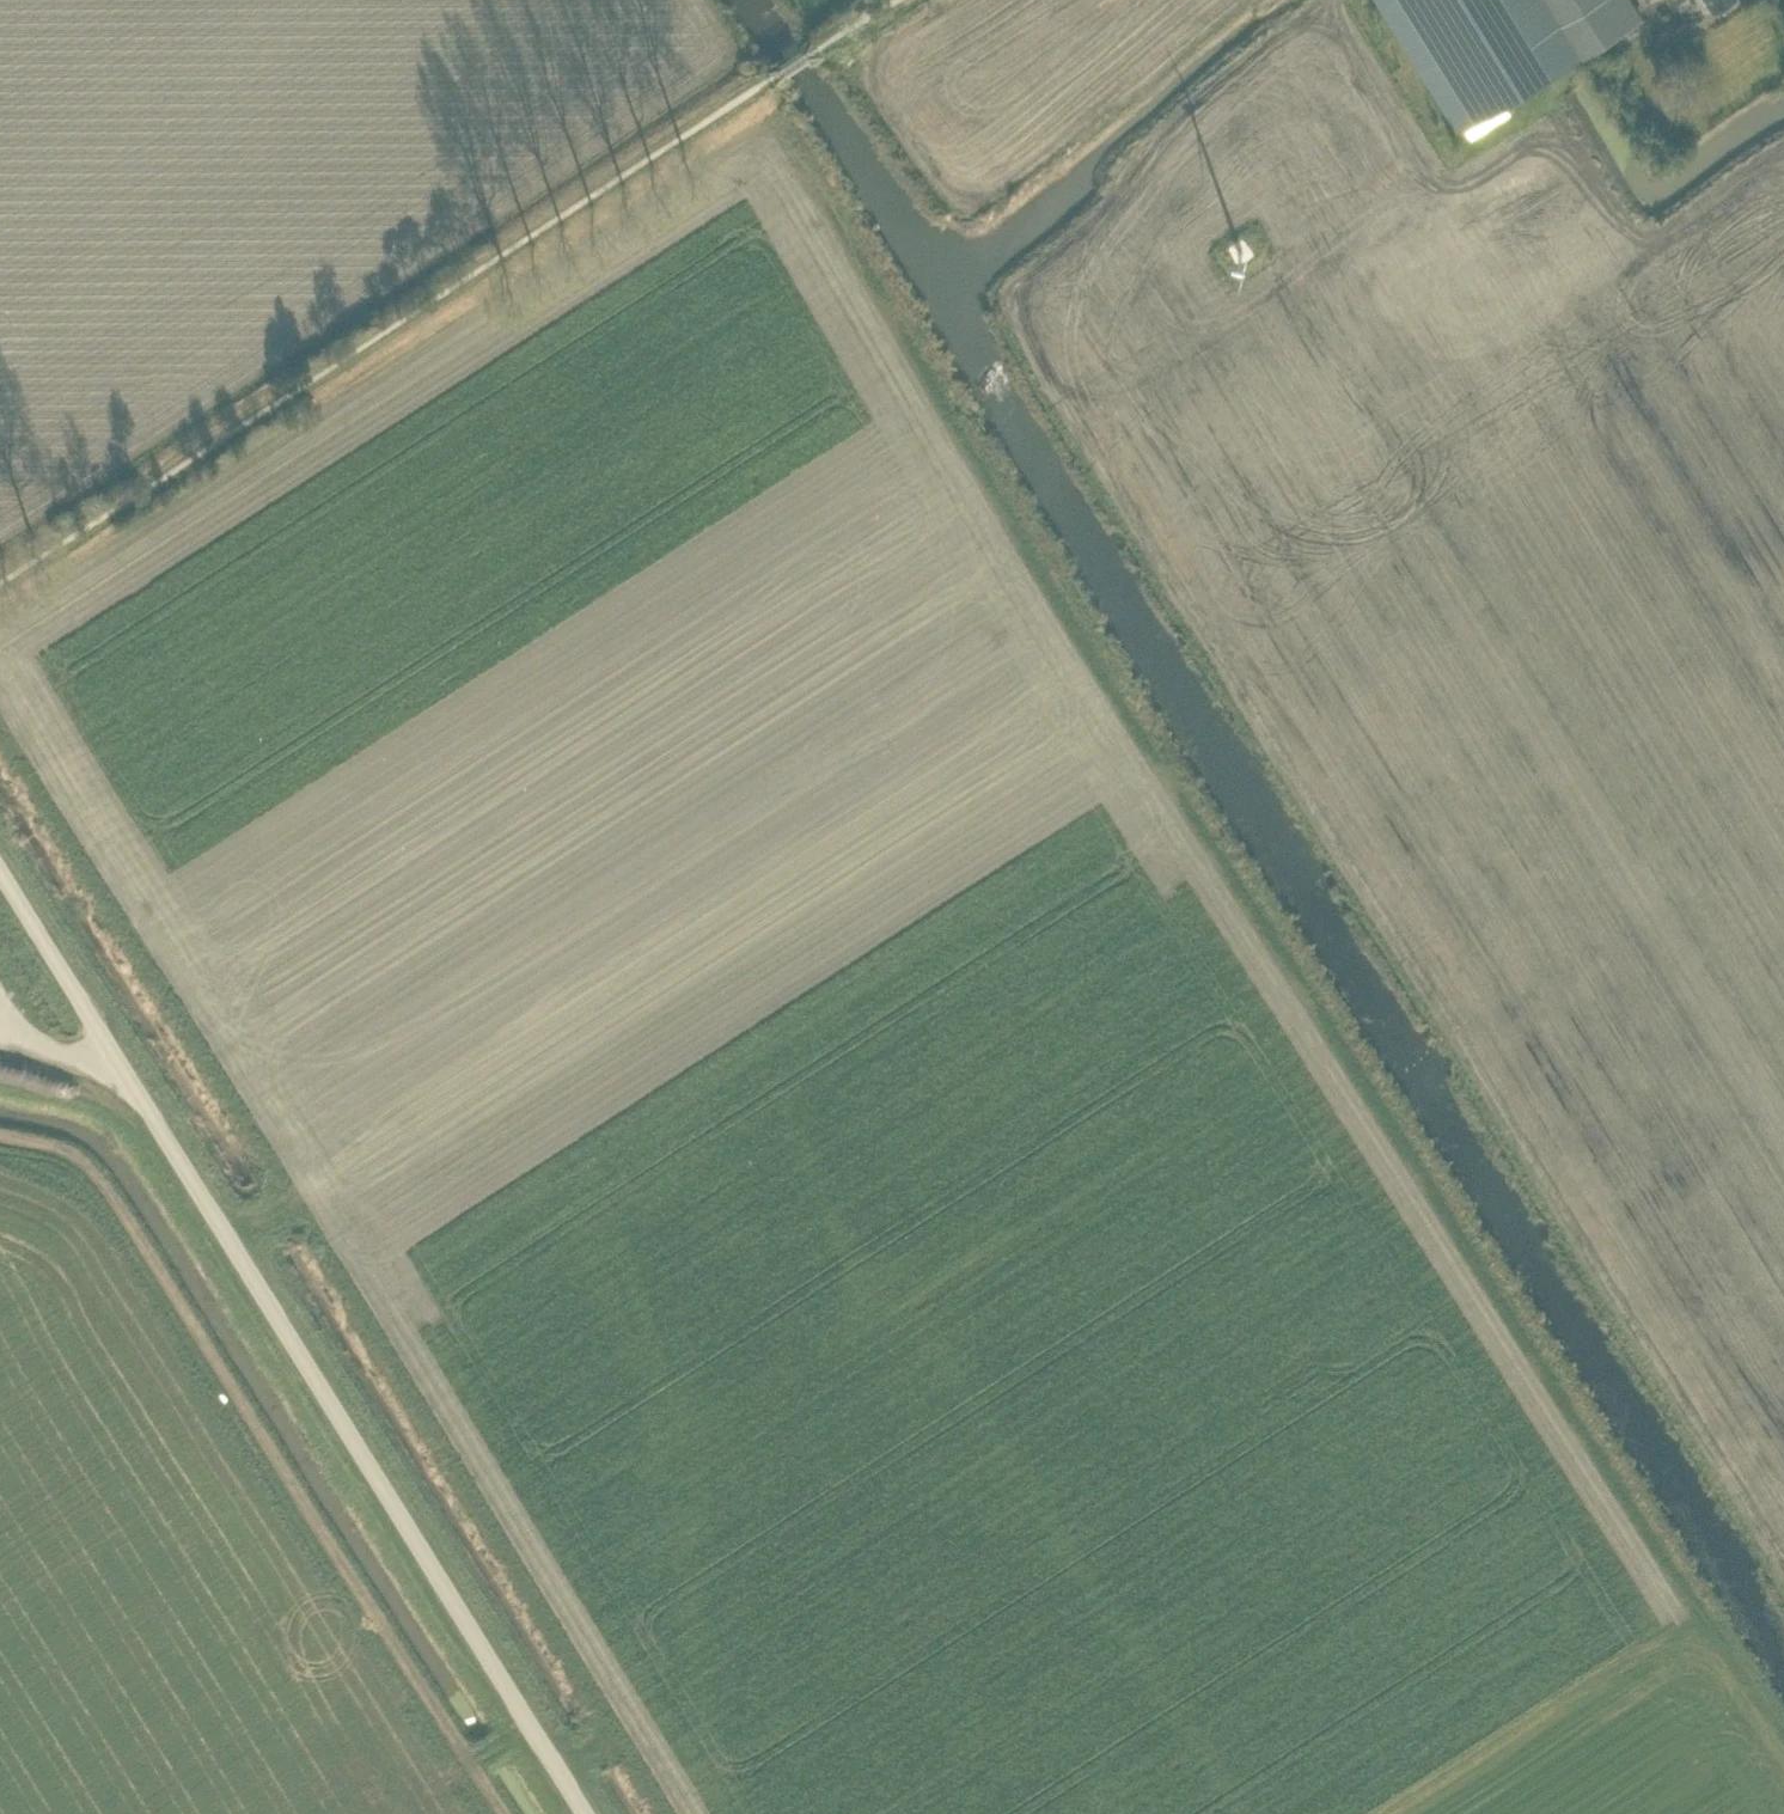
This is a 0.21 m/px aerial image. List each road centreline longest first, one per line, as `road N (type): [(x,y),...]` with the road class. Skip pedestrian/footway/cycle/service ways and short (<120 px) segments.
road 1 (unclassified): [(584,1813),(0,876)]

